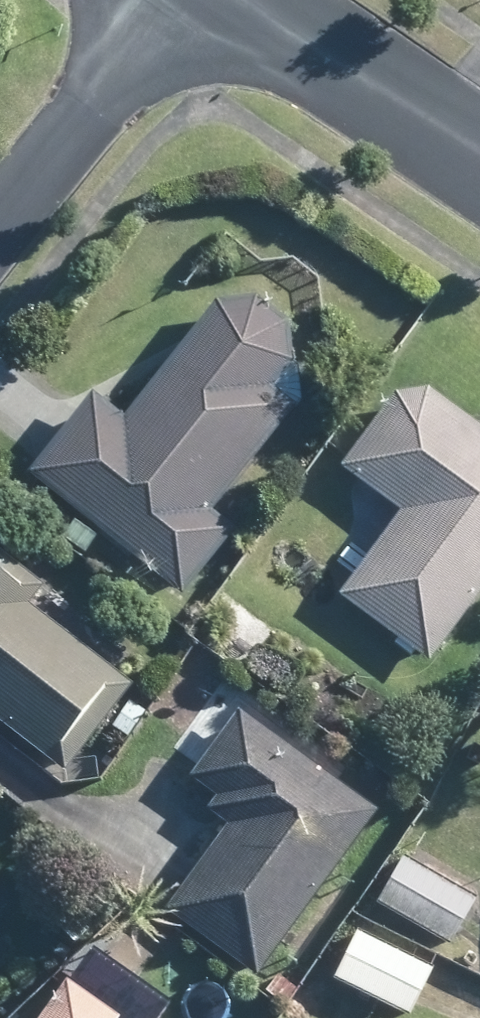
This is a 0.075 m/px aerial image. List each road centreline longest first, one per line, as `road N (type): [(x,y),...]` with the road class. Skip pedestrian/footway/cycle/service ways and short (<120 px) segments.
road 1 (residential): [(0,220),(175,0)]
road 2 (residential): [(479,138),(264,0)]

